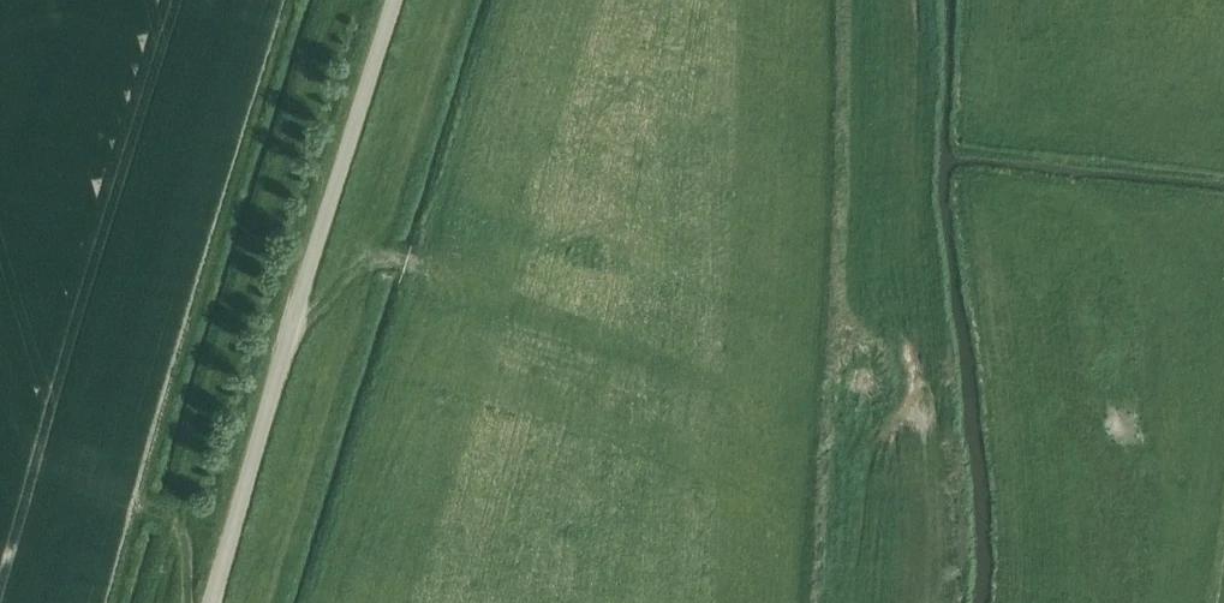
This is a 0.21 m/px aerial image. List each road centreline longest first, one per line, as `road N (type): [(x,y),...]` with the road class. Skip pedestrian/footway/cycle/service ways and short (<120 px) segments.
road 1 (unclassified): [(213,602),(394,0)]

